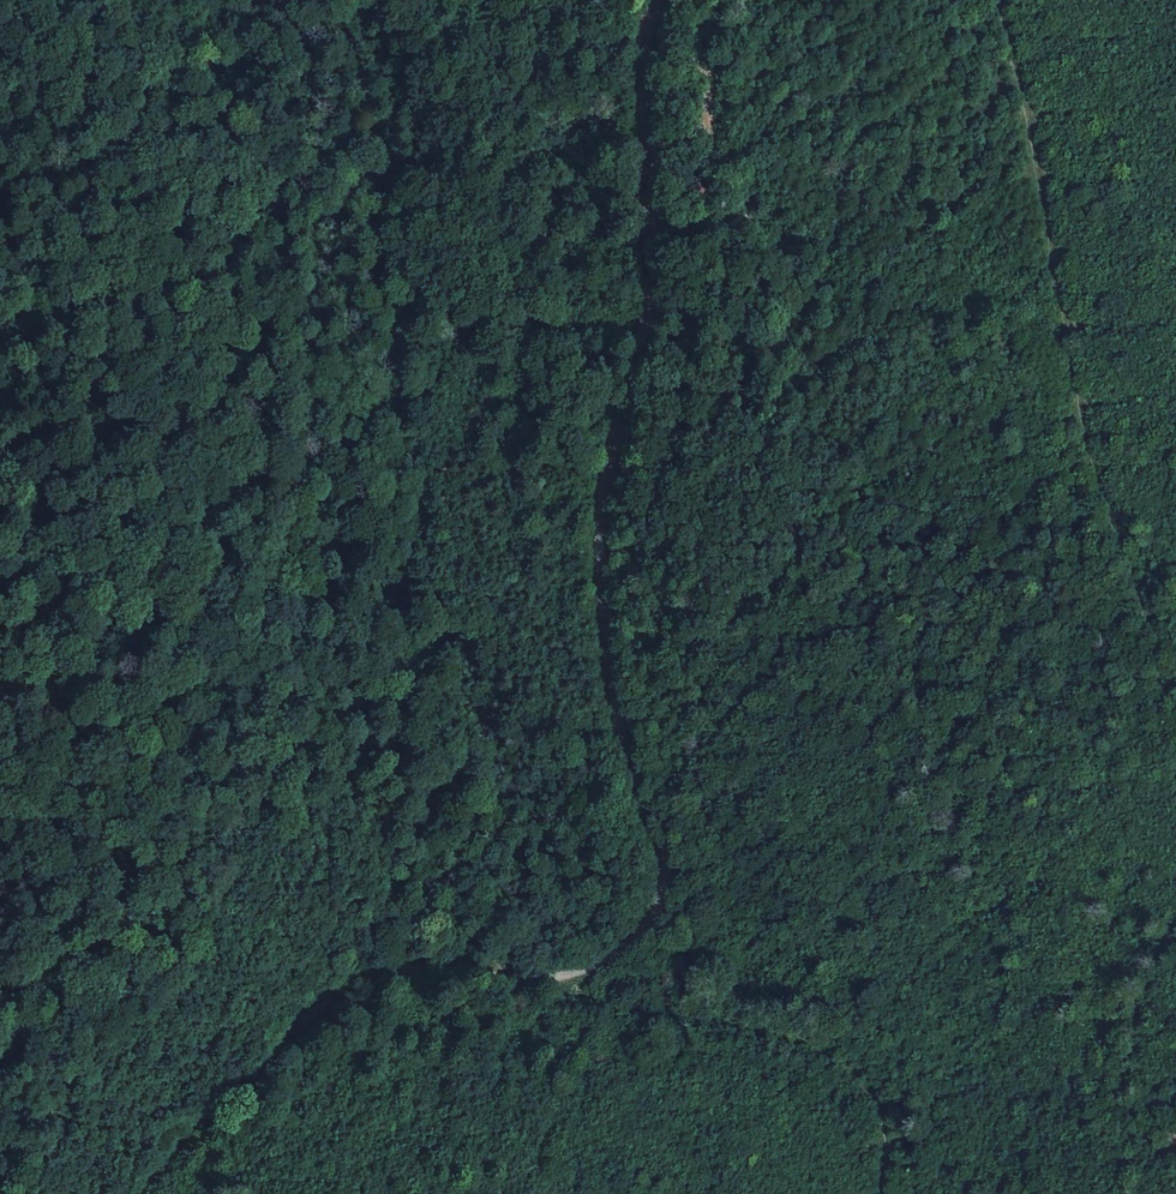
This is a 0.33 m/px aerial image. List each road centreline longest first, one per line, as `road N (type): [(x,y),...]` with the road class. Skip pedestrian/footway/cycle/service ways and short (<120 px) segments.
road 1 (track): [(557,979),(632,943),(660,896),(663,874),(660,808),(640,764),(612,645),(606,550),(619,411),(643,319),(653,217),(644,119),(649,36),(661,0)]
road 2 (track): [(144,1193),(338,988),(421,964),(523,976)]

